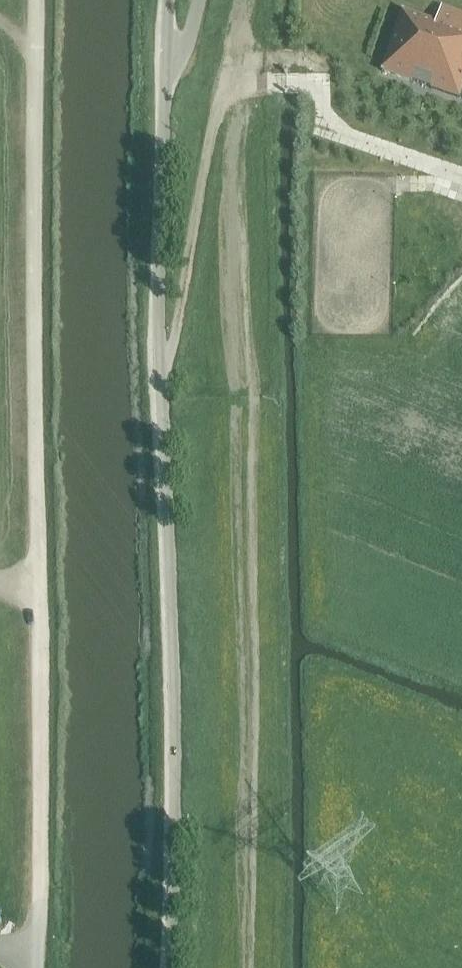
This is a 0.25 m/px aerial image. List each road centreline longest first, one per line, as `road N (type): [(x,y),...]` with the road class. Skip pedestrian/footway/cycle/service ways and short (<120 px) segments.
road 1 (unclassified): [(169,967),(169,566),(159,363),(167,0)]
road 2 (unclassified): [(35,967),(38,0)]

